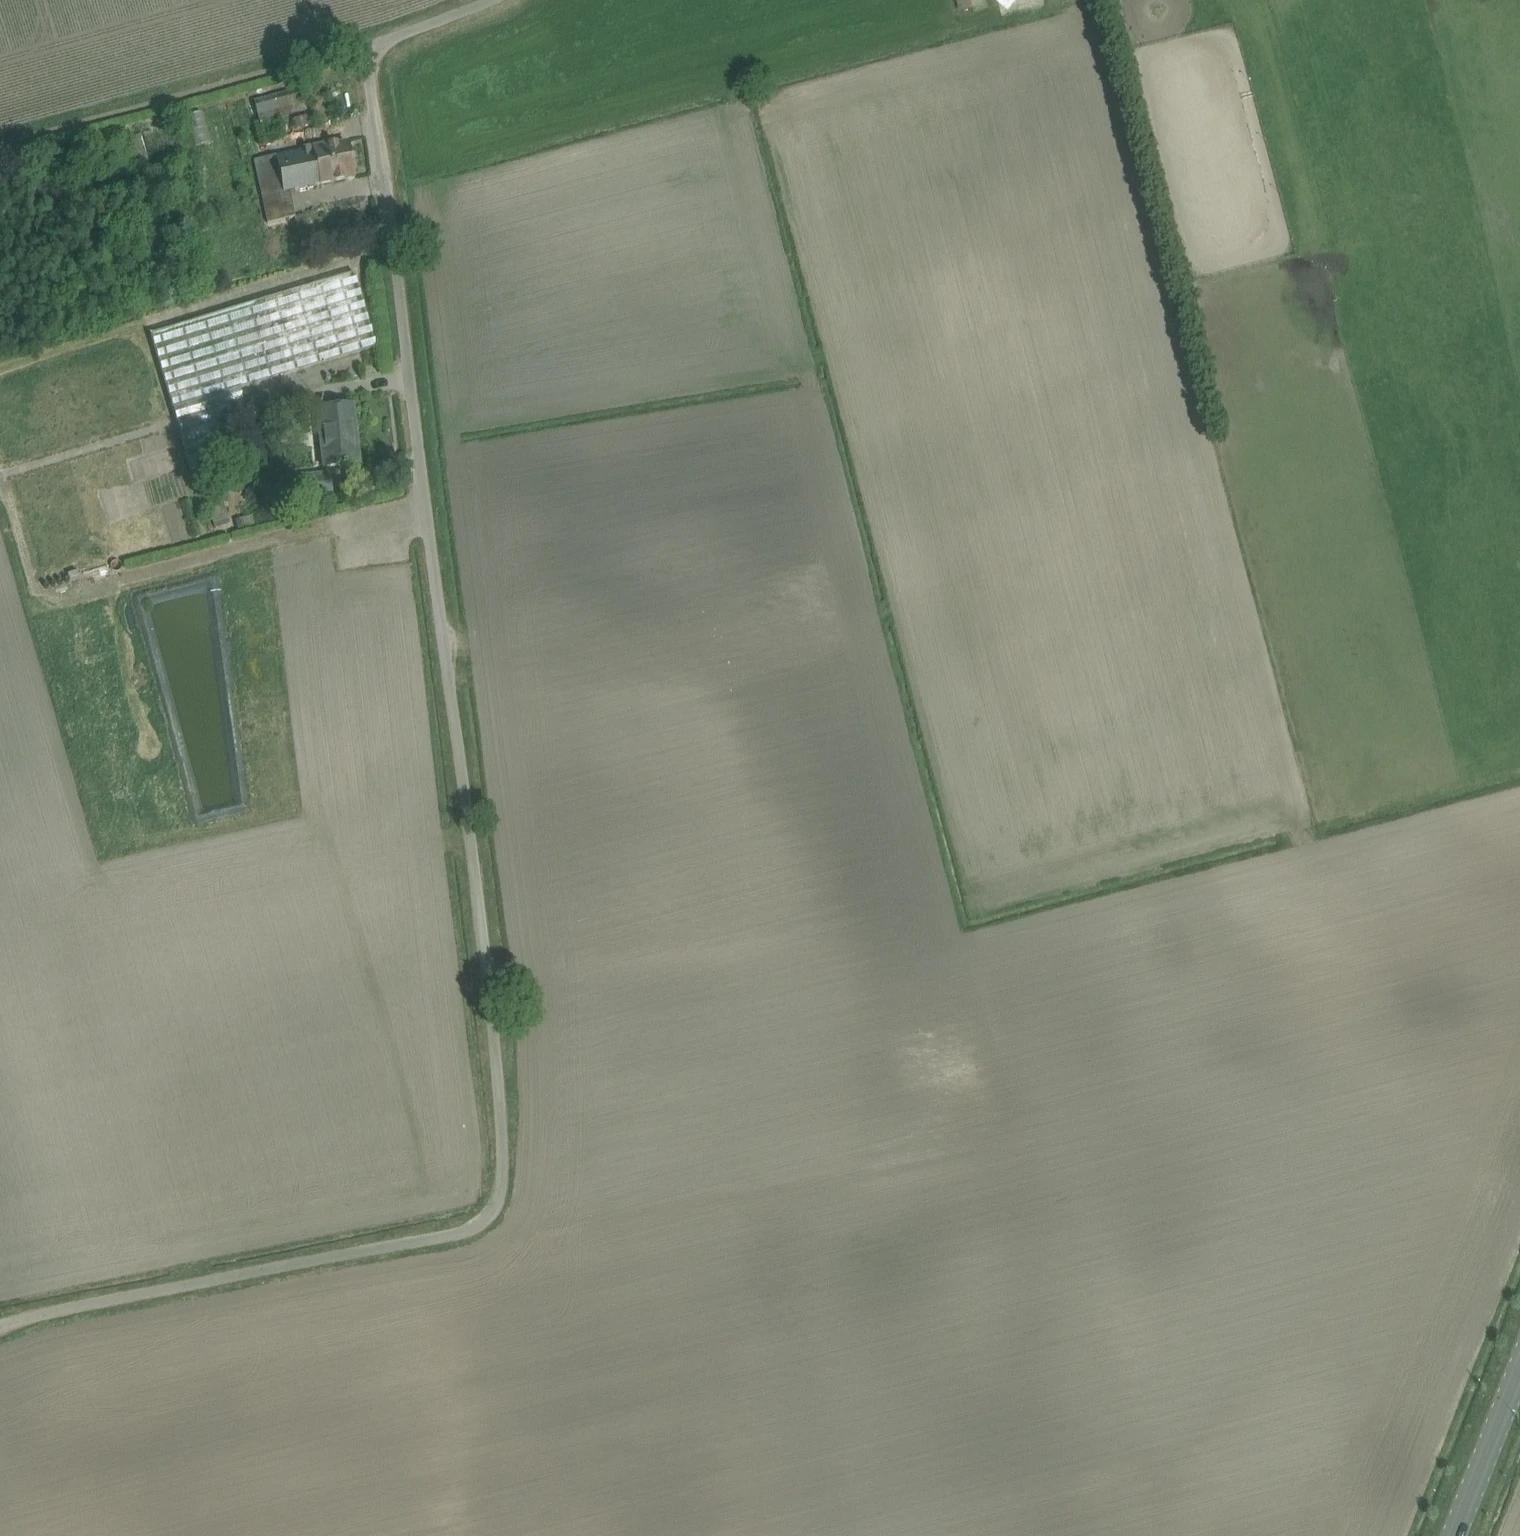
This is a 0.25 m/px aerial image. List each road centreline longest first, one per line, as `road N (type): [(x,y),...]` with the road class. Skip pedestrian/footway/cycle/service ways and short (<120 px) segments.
road 1 (unclassified): [(0,1330),(467,1236),(491,1216),(501,1178),(496,1086),(358,47),(491,0)]
road 2 (secondary): [(1447,1535),(1519,1351)]

